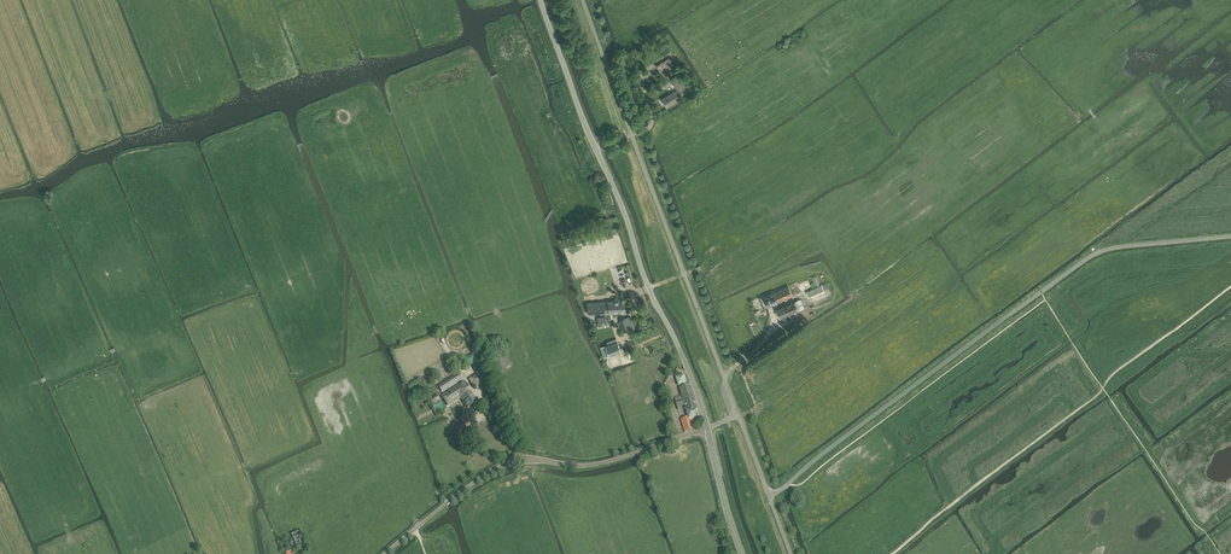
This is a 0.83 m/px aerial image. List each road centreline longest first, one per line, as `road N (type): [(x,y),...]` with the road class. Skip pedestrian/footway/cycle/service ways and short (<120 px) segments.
road 1 (unclassified): [(708,429),(540,0)]
road 2 (unclassified): [(385,553),(505,466),(596,465),(708,429)]
road 3 (unclassified): [(742,553),(708,429)]

